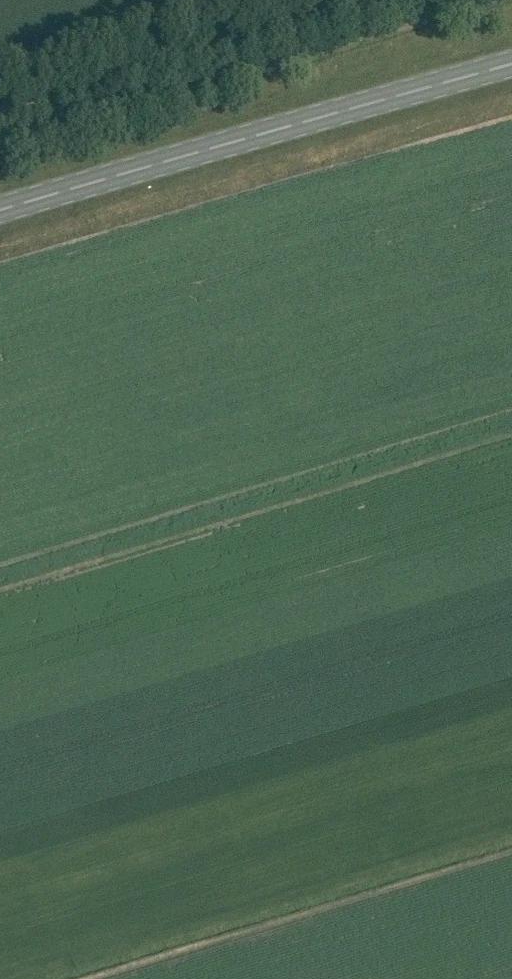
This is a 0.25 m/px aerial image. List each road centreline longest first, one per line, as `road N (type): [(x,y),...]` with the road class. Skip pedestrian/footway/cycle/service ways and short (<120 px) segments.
road 1 (primary): [(0,213),(511,66)]
road 2 (track): [(0,115),(372,0)]

